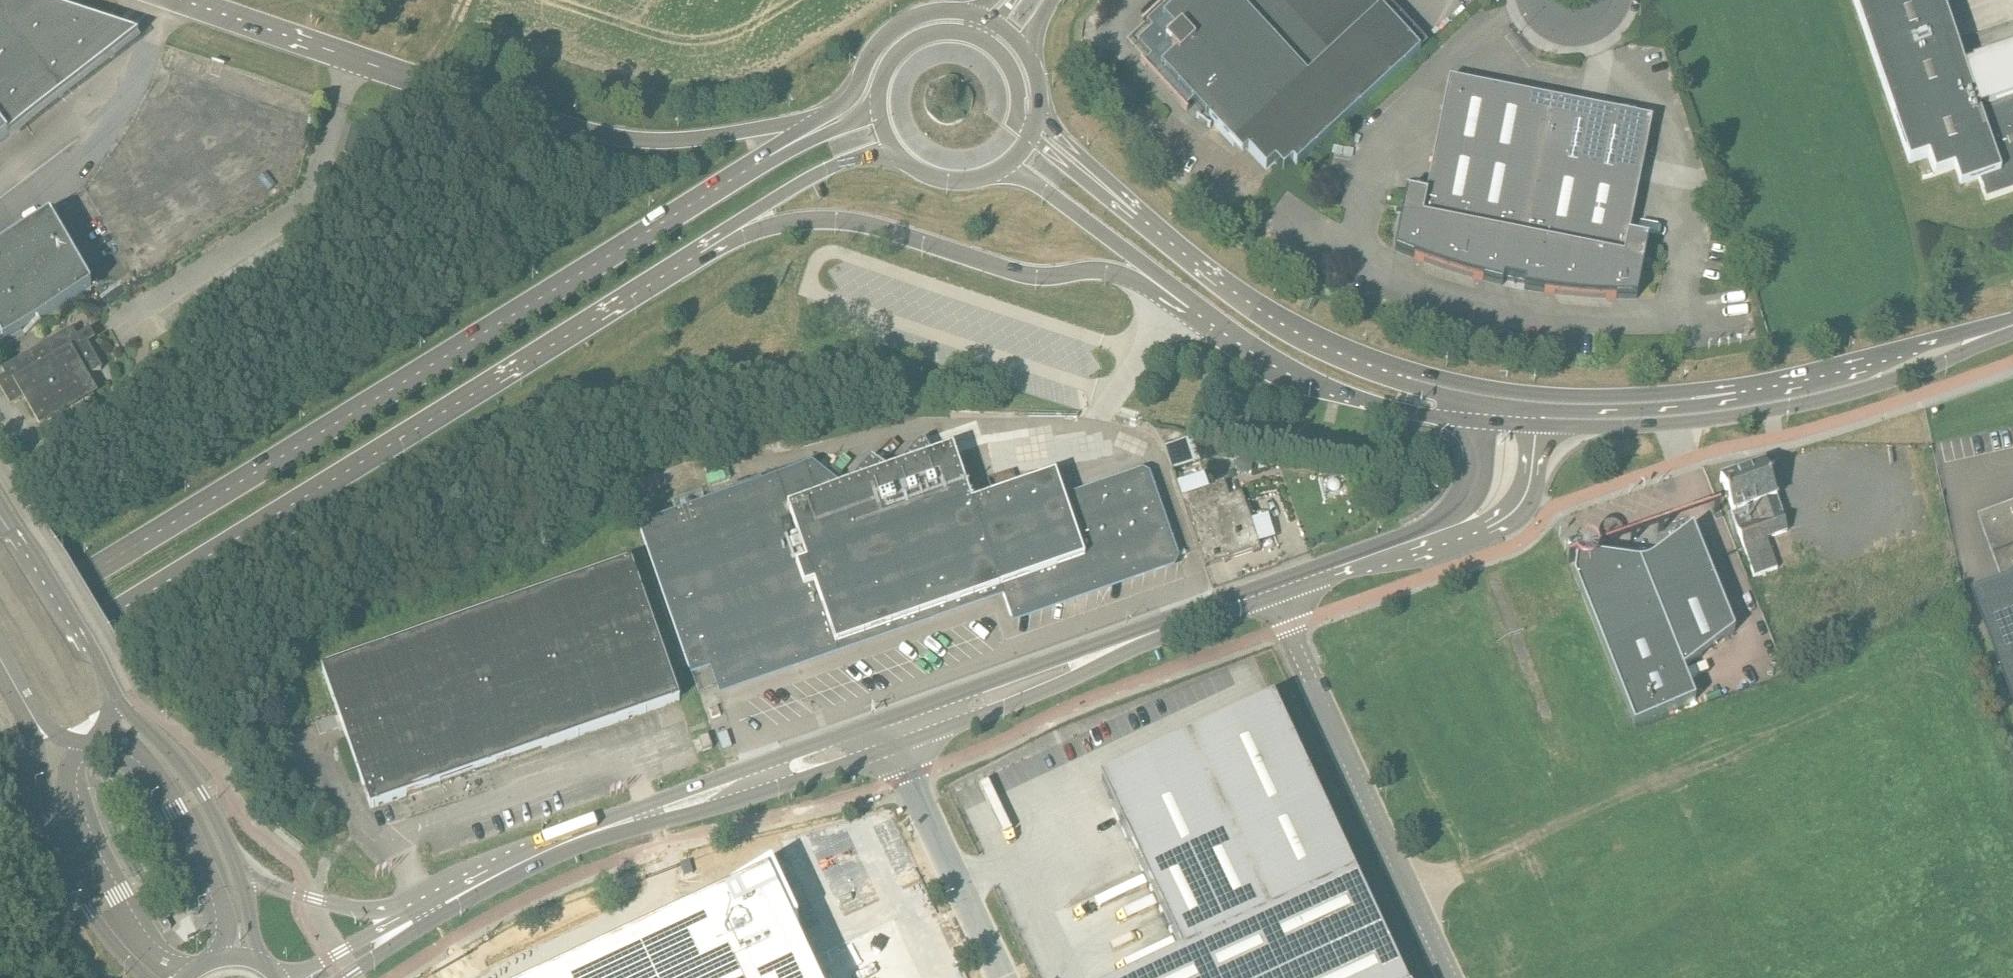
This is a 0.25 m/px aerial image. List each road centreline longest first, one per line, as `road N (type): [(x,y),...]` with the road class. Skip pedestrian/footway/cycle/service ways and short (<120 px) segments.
road 1 (primary): [(769,156),(0,628)]
road 2 (primary): [(0,684),(738,230)]
road 3 (primary): [(817,119),(701,137),(607,134),(188,0)]
road 4 (tertiary): [(451,900),(566,842),(893,733)]
road 5 (primary): [(738,230),(807,220),(866,224),(1023,271),(1113,271),(1196,305)]
road 6 (tertiary): [(240,865),(184,763),(114,701),(0,510)]
road 7 (tertiary): [(1536,426),(1678,423),(1784,407),(1871,383),(1953,345)]
road 8 (unclassified): [(1458,977),(1272,590)]
road 9 (tertiary): [(893,733),(1272,590)]
road 10 (tertiary): [(1396,372),(1313,340),(1251,303),(1105,187)]
road 11 (tertiary): [(0,671),(35,727),(73,880),(101,930),(145,977)]
road 12 (tertiary): [(1953,345),(1720,386),(1624,394)]
road 13 (tertiary): [(1196,305),(1261,350),(1345,393),(1480,422)]
road 14 (unclassified): [(1004,977),(893,733)]
road 15 (tertiary): [(1001,171),(1025,176),(1196,305)]
road 16 (tertiary): [(1624,394),(1520,392),(1396,372)]
road 17 (tertiary): [(451,900),(361,909),(269,884),(240,865)]
road 18 (primary): [(970,12),(931,13),(895,29),(848,100),(817,119)]
road 19 (tertiary): [(451,900),(327,959),(273,975)]
road 20 (tertiary): [(1425,537),(1456,540),(1509,516),(1527,488),(1536,426)]
road 21 (primary): [(738,230),(842,162),(898,154)]
road 22 (tertiary): [(1272,590),(1425,537)]
road 23 (tertiary): [(1480,422),(1473,479),(1425,537)]
road 24 (tertiary): [(343,977),(451,900)]
road 25 (primary): [(1033,137),(1015,118),(1017,88),(1005,60),(969,34)]
road 26 (primary): [(878,92),(861,115),(769,156)]
road 27 (tertiary): [(1624,394),(1560,411),(1505,407)]
road 28 (primary): [(969,34),(916,39),(895,56),(878,92)]

